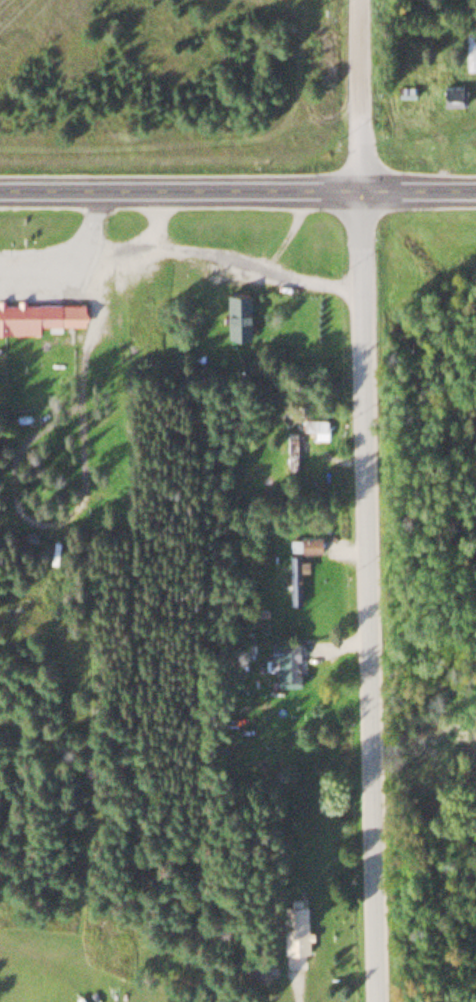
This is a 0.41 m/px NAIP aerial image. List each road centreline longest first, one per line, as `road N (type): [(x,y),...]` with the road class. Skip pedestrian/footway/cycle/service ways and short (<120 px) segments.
road 1 (residential): [(376,1001),(359,188)]
road 2 (primary): [(475,188),(0,191)]
road 3 (residential): [(359,188),(361,0)]

